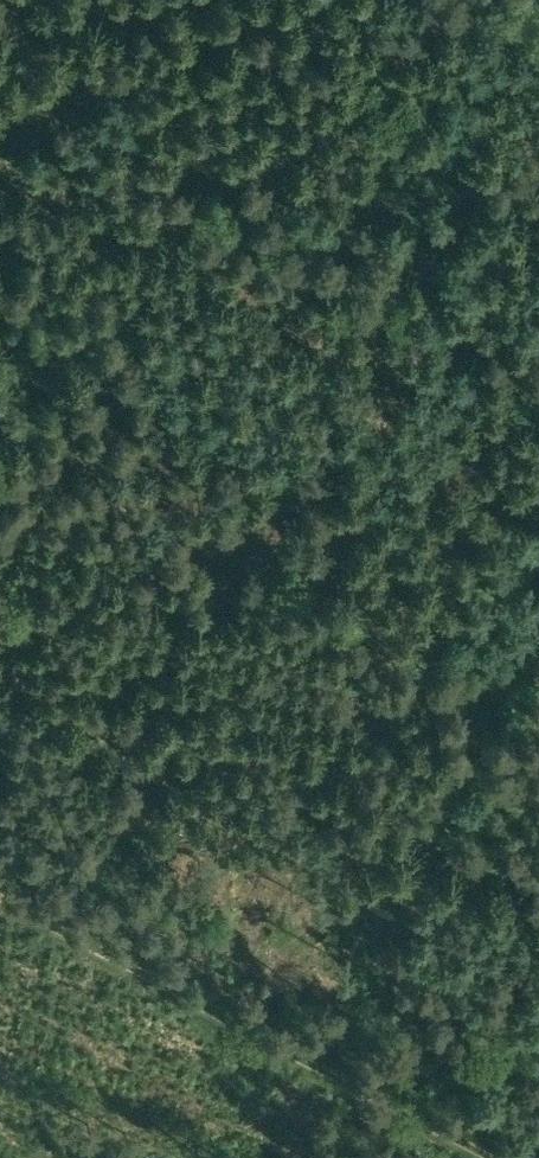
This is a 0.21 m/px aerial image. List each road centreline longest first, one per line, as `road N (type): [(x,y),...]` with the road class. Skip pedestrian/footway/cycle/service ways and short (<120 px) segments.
road 1 (track): [(0,902),(462,1157)]

